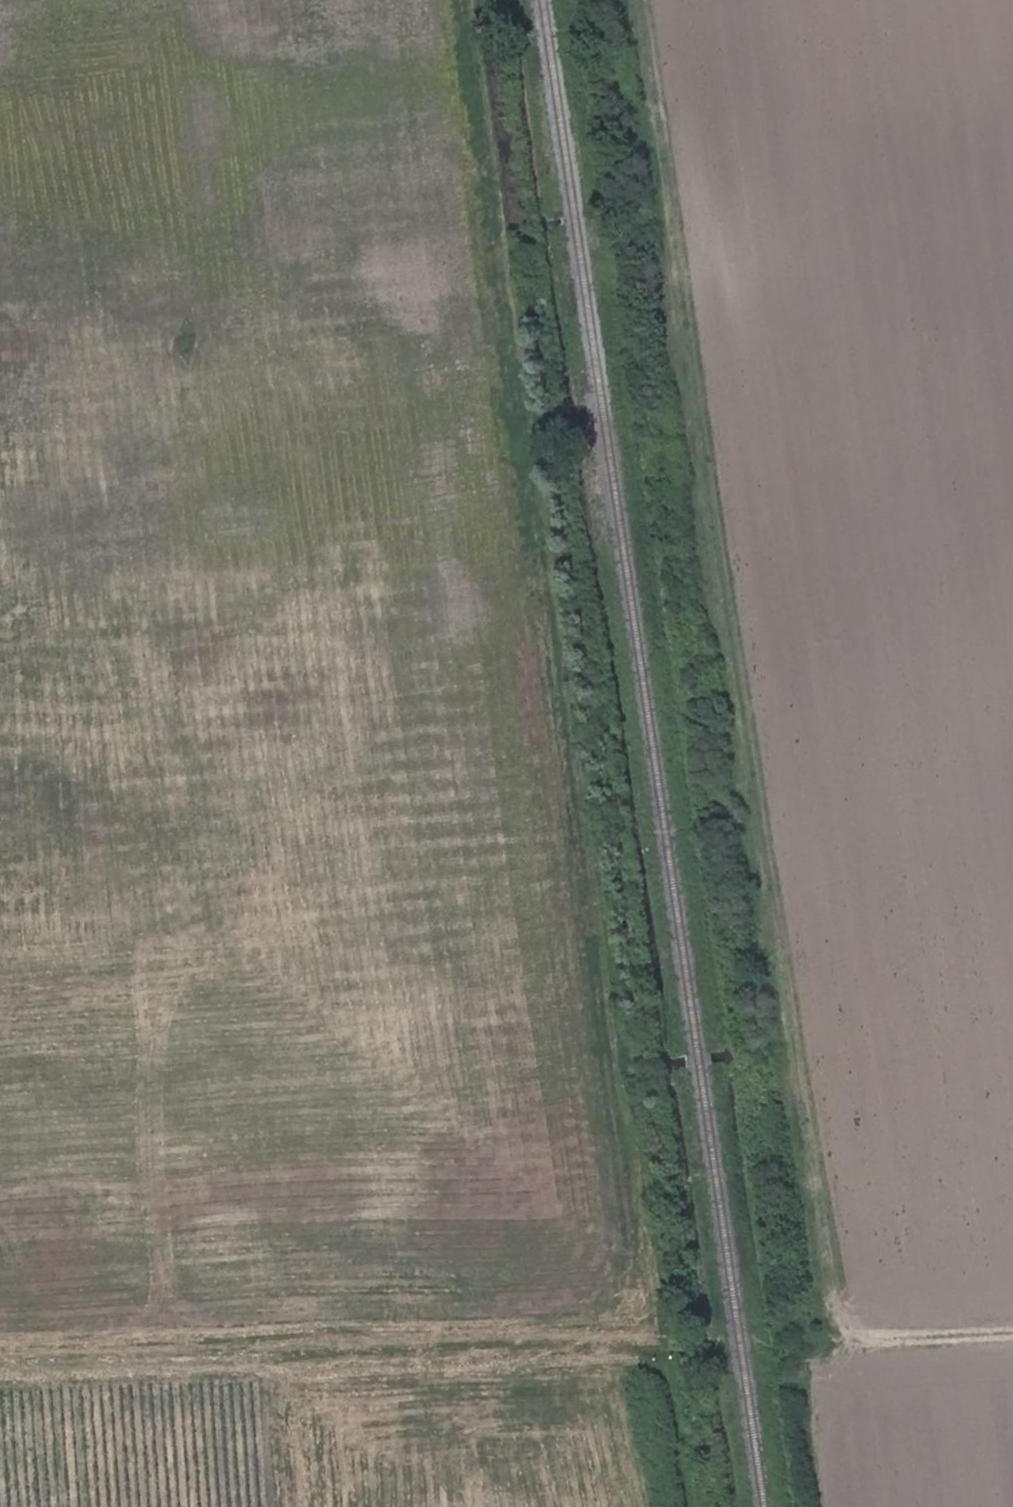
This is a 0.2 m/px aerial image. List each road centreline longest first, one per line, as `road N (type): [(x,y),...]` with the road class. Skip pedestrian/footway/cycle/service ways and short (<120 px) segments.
road 1 (track): [(634,0),(730,696),(826,1294),(877,1342),(1012,1337)]

